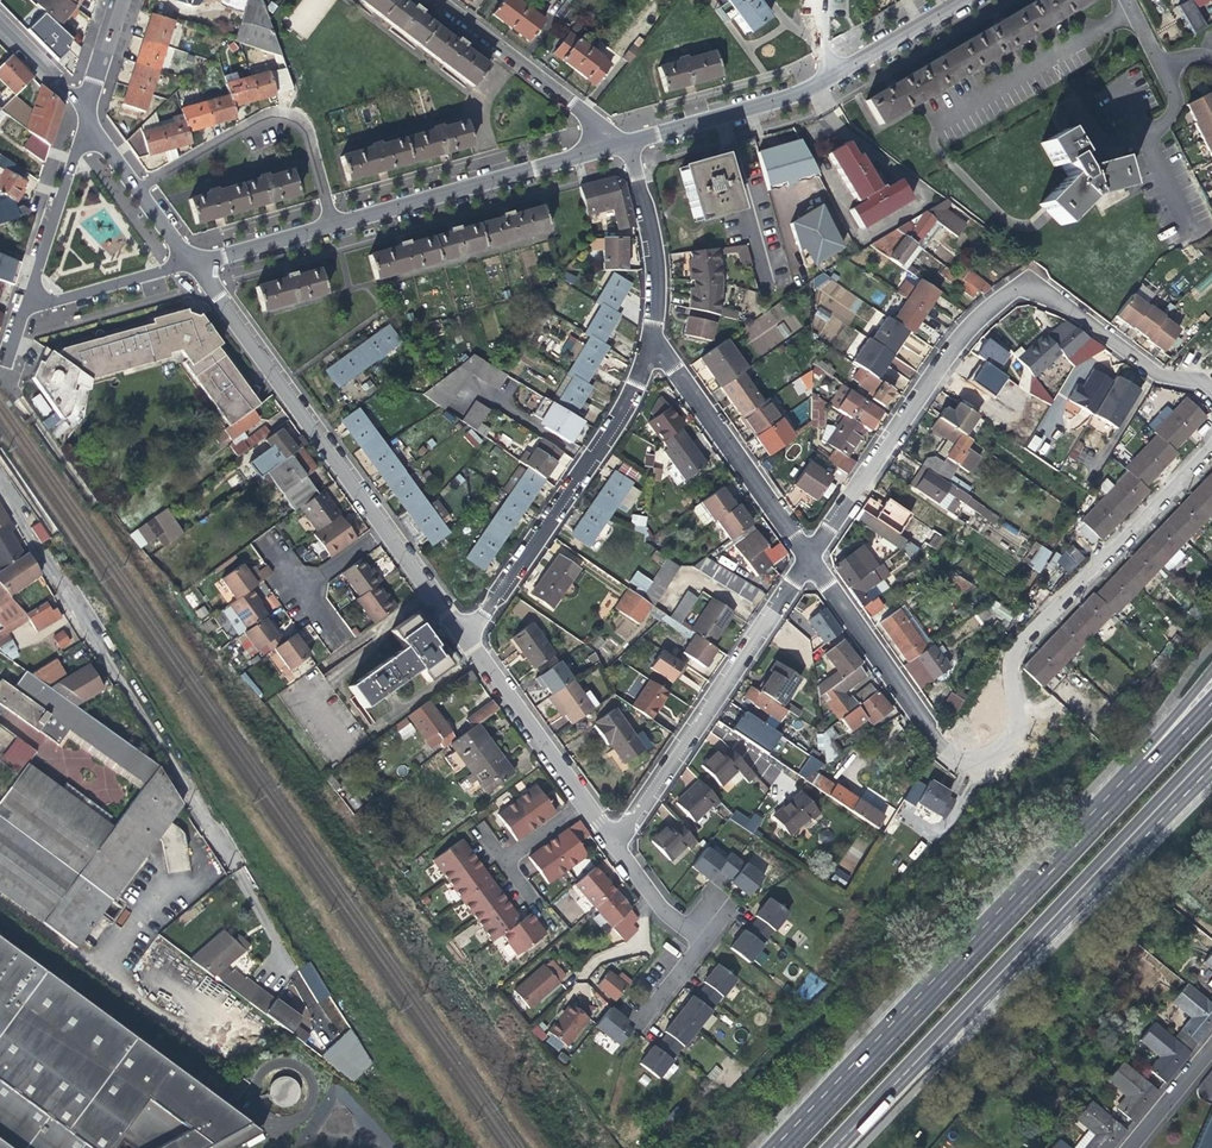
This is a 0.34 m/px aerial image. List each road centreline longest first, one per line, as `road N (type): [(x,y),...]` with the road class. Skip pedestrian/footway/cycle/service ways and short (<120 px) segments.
road 1 (residential): [(806,561),(939,749),(986,759),(1011,727),(1004,676),(1019,643),(1211,450)]
road 2 (residential): [(0,481),(239,869),(292,969)]
road 3 (residential): [(461,635),(188,261)]
road 4 (primary): [(1211,669),(945,976)]
road 5 (primary): [(1211,701),(945,976)]
road 6 (primary): [(834,1147),(1088,876)]
road 7 (residential): [(644,342),(627,393),(461,635)]
road 8 (residential): [(612,845),(806,561)]
road 9 (residential): [(806,561),(974,313),(1009,291)]
road 10 (residential): [(615,142),(330,222)]
road 11 (residential): [(330,222),(308,139),(282,118),(260,121),(138,191)]
road 12 (residential): [(644,342),(806,561)]
road 13 (primary): [(945,976),(778,1147)]
road 14 (residential): [(431,0),(615,142)]
road 15 (residential): [(1211,390),(1158,376),(1036,290),(1009,291)]
road 16 (residential): [(833,72),(803,89),(628,141)]
road 17 (residential): [(79,108),(14,312)]
road 18 (residential): [(584,805),(461,635)]
road 19 (residential): [(1133,10),(952,115)]
road 20 (residential): [(644,342),(653,269),(628,141)]
road 21 (residential): [(14,312),(188,261)]
road 22 (primary): [(1088,876),(1211,747)]
road 23 (primary): [(1088,876),(1211,766)]
road 24 (residential): [(330,222),(188,261)]
road 25 (residential): [(957,0),(833,72)]
road 26 (residential): [(1211,1042),(1123,1147)]

